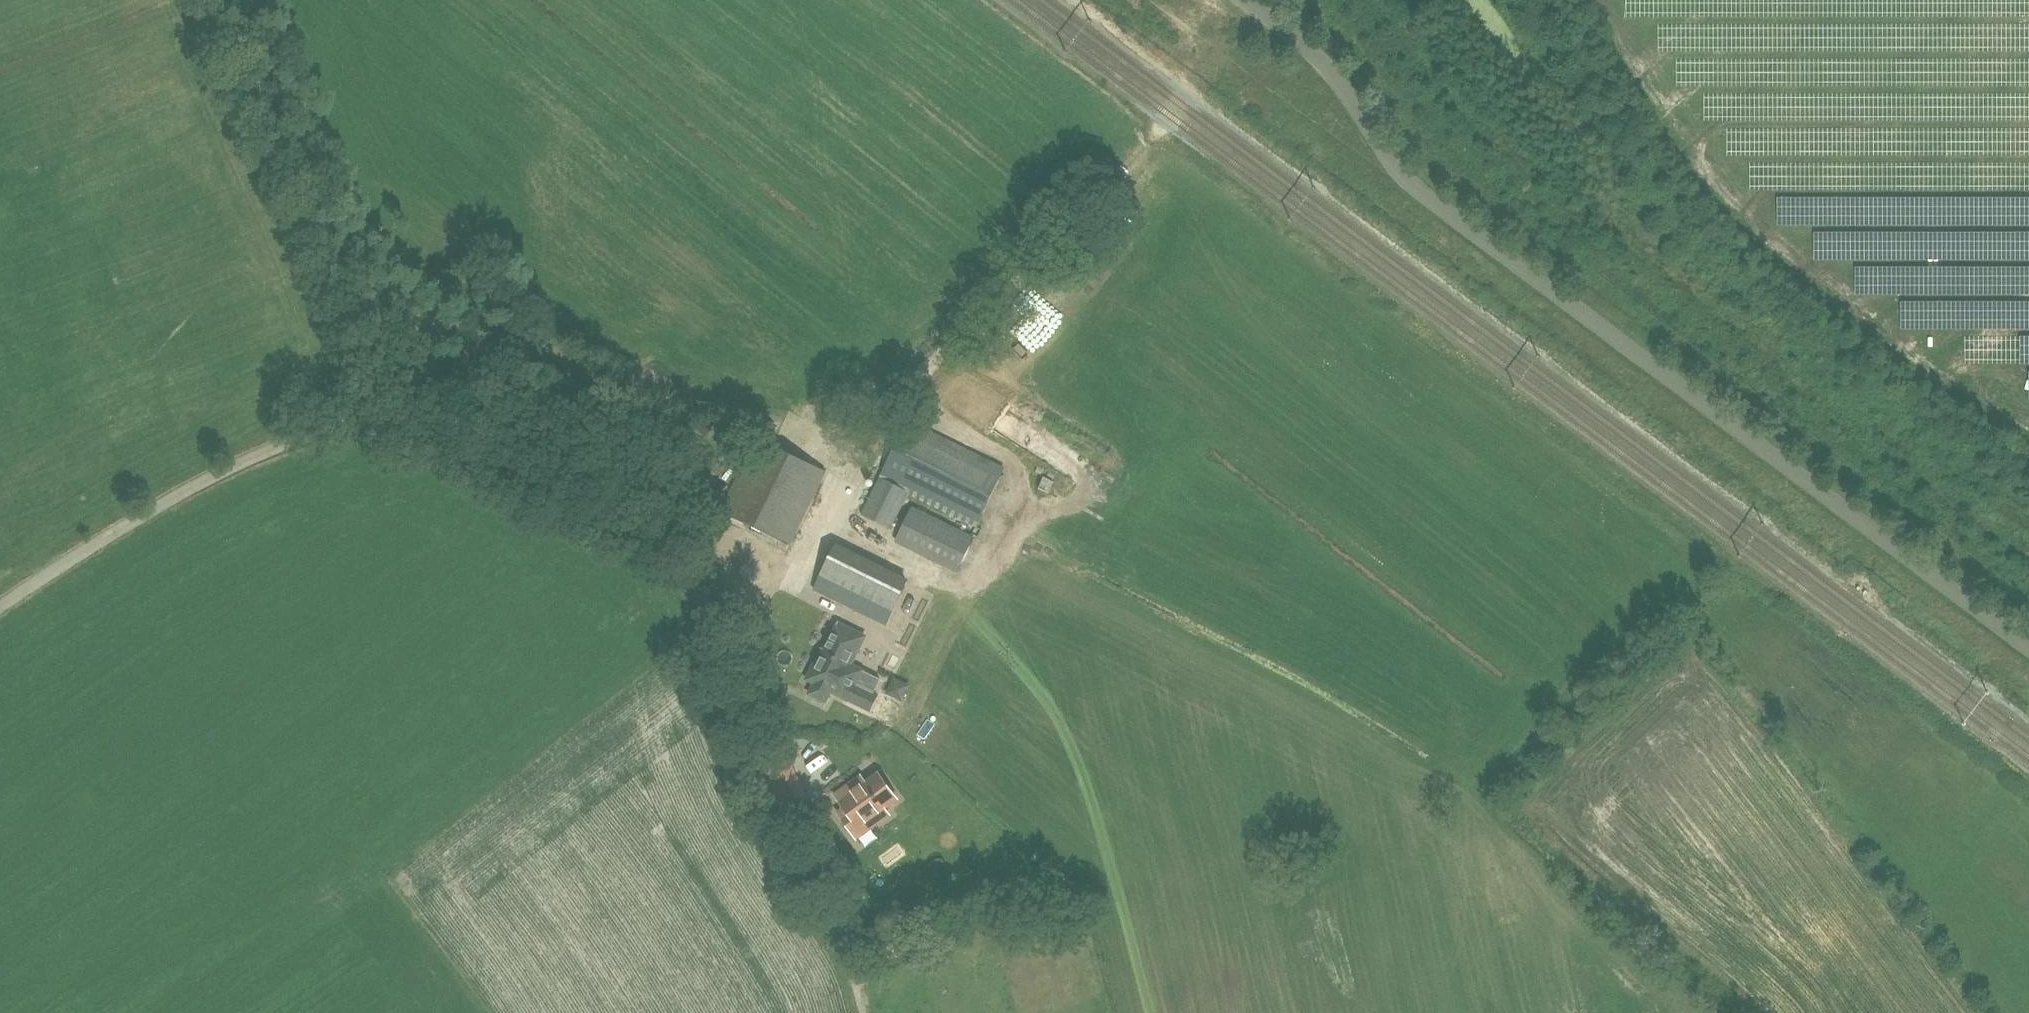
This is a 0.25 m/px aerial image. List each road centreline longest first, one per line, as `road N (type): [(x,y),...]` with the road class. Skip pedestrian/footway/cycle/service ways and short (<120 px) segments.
road 1 (unclassified): [(2028,647),(1431,202),(1399,171),(1338,82),(1243,0)]
road 2 (unclassified): [(789,864),(763,837),(719,742),(704,691),(713,644),(762,587),(787,577),(882,407),(1153,139)]
road 3 (track): [(0,609),(224,469),(304,435),(396,418),(441,424),(511,449),(636,520),(717,554),(762,587)]

